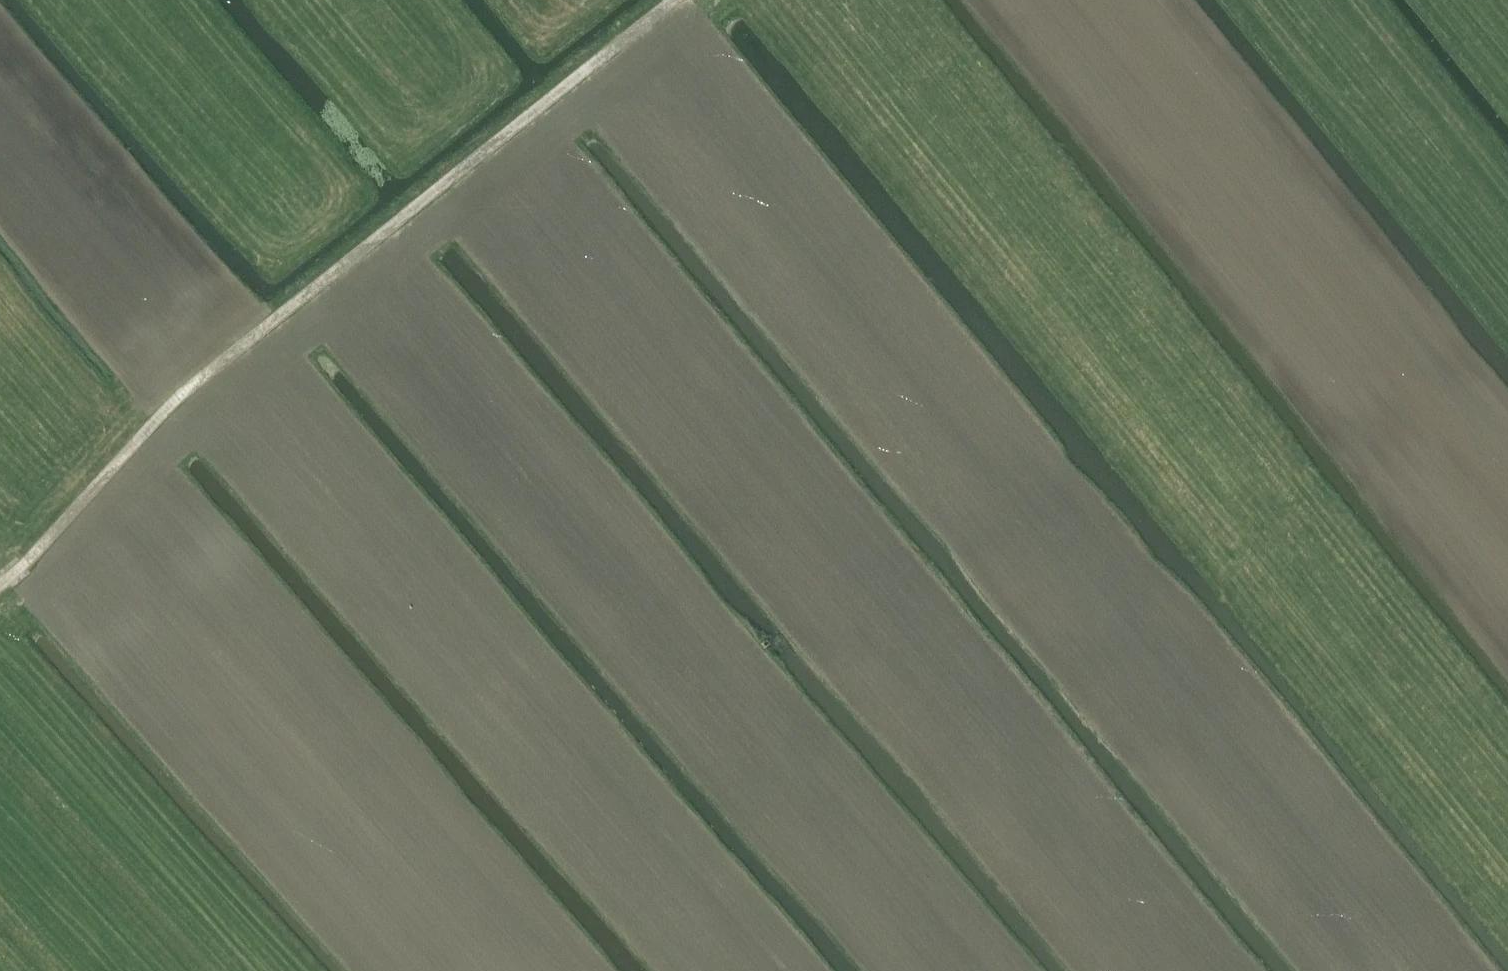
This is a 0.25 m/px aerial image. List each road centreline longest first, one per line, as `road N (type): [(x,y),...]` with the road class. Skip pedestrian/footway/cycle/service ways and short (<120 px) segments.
road 1 (track): [(0,583),(170,407),(670,0)]

